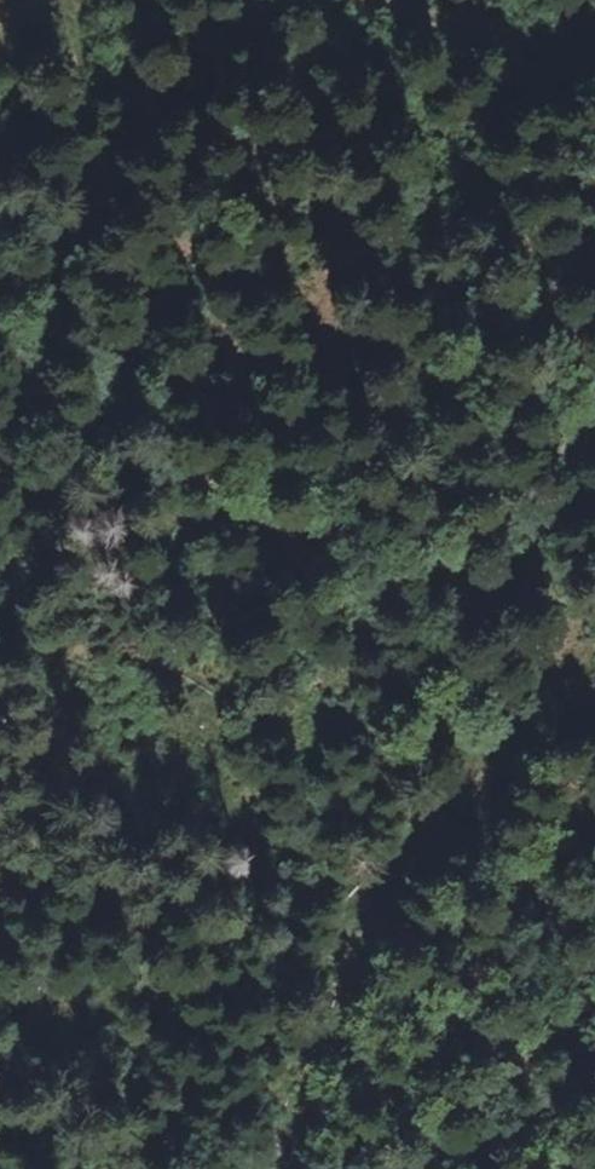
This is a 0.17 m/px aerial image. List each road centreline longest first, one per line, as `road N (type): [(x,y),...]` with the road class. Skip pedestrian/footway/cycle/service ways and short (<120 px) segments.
road 1 (track): [(288,1168),(301,1067),(366,879),(529,745),(594,719)]
road 2 (track): [(594,28),(465,0)]

